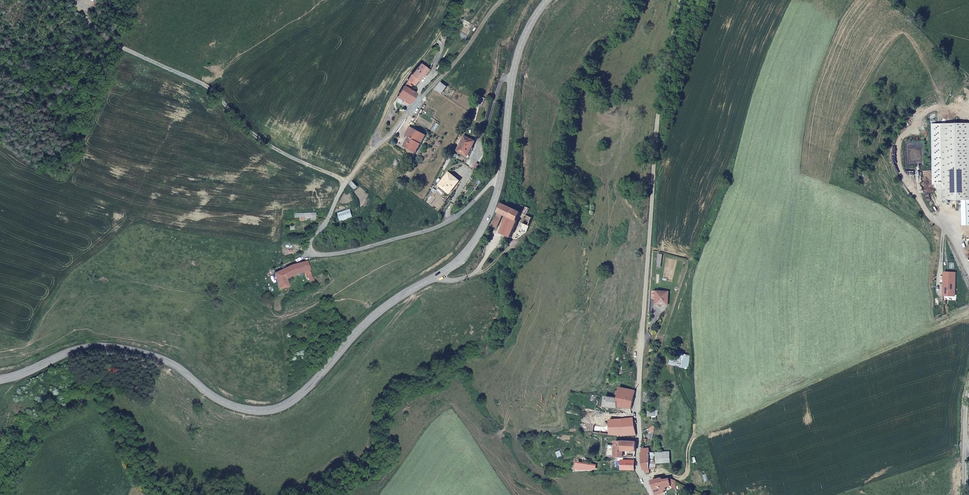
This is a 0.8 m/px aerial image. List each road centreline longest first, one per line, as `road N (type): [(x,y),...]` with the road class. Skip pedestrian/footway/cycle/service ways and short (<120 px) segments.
road 1 (secondary): [(501,176),(478,241),(369,321),(279,409),(236,408),(184,372),(111,348),(71,353),(0,381)]
road 2 (unclassified): [(501,176),(462,213),(428,230),(342,254),(311,254),(311,240),(368,155),(504,0)]
road 3 (unclassified): [(653,494),(639,465),(637,406),(657,130),(681,0)]
road 4 (track): [(346,185),(245,130),(204,84),(114,45),(75,0)]
road 5 (secondary): [(547,0),(518,56),(501,176)]

